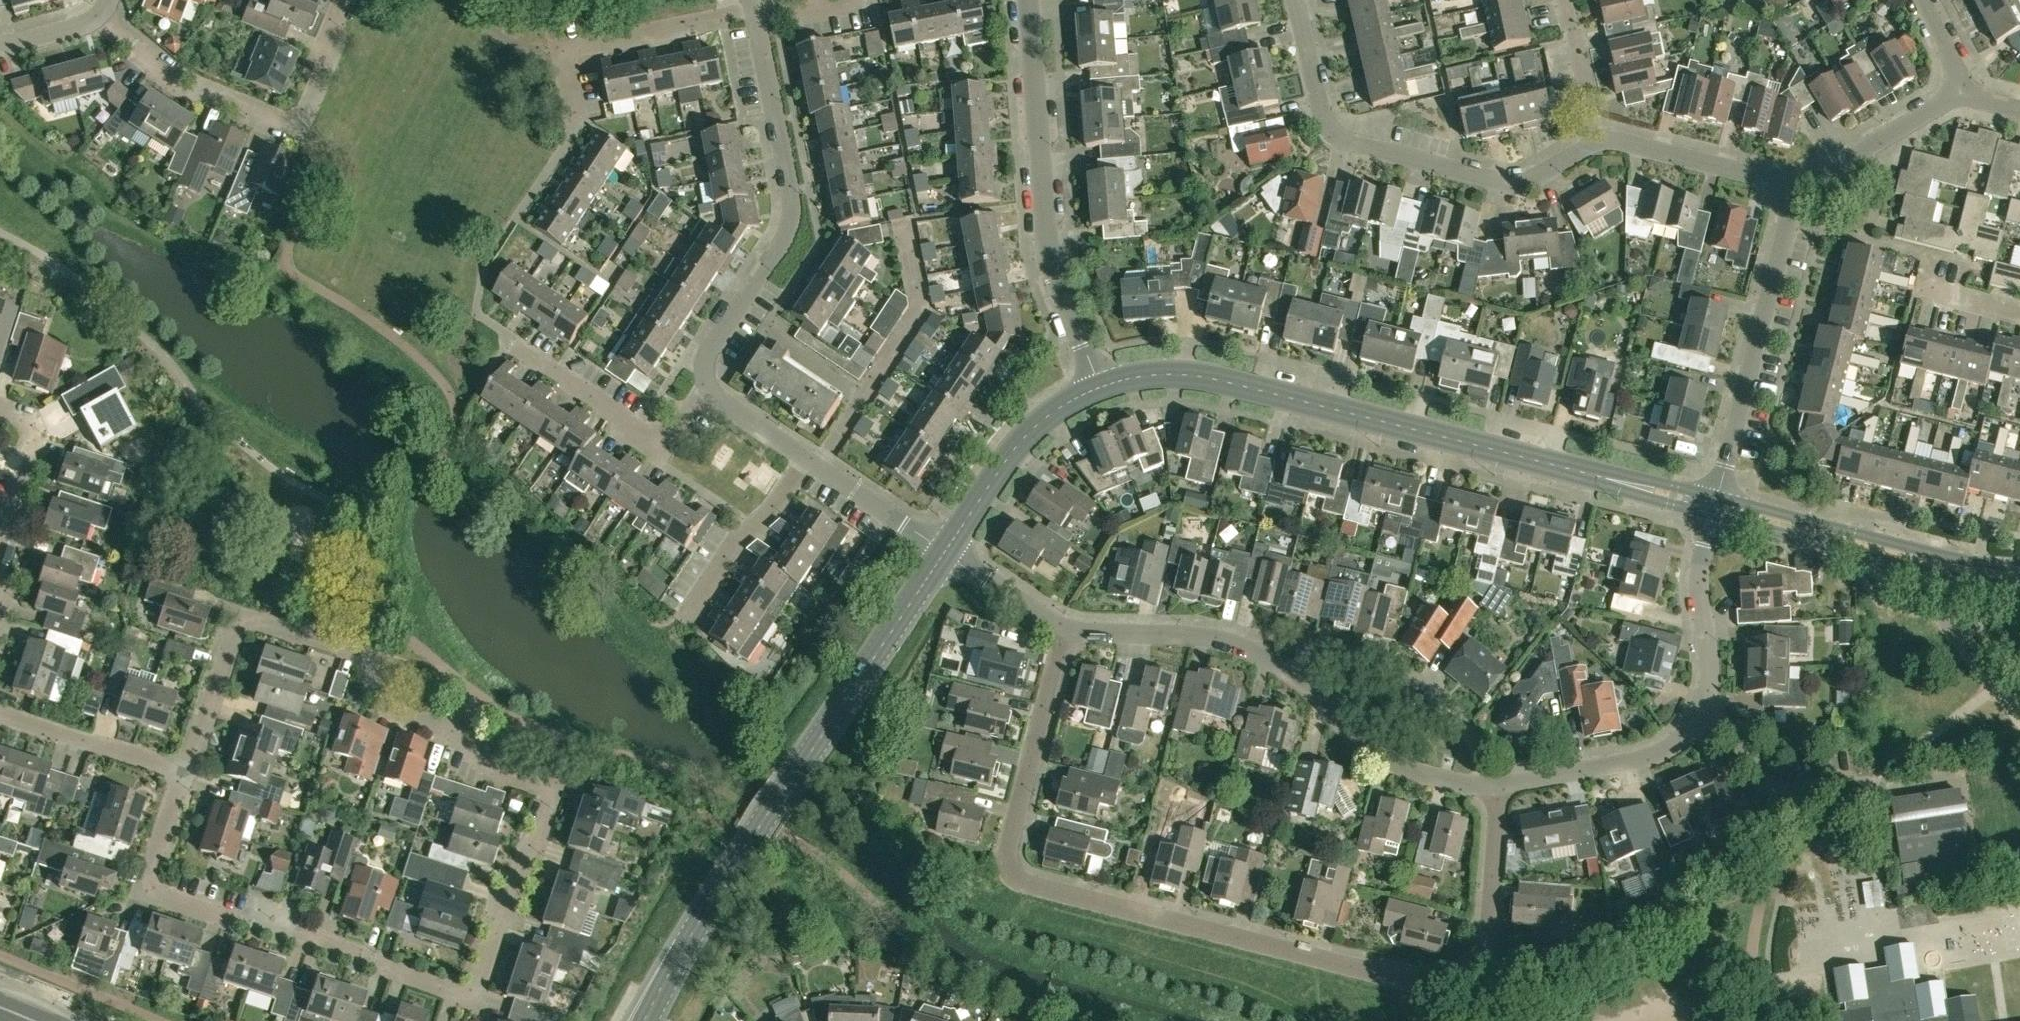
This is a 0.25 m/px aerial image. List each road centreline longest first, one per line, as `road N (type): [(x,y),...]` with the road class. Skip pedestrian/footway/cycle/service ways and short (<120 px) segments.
road 1 (residential): [(241,617),(362,654),(390,710),(450,731),(493,764),(552,783),(472,998),(156,886),(152,868),(187,771)]
road 2 (residential): [(1496,785),(1488,949),(1453,983),(1410,981),(1023,881),(1010,868),(1008,848),(1065,627)]
road 3 (tertiary): [(1715,505),(1206,377),(1157,375),(1100,387)]
road 4 (residential): [(1496,785),(1644,757),(1675,742),(1702,712),(1711,656),(1701,567),(1715,505)]
road 5 (residential): [(1600,140),(1512,183),(1345,141),(1326,123),(1296,0)]
road 6 (residential): [(708,388),(707,353),(790,219),(755,17)]
road 7 (residential): [(1100,387),(1048,247),(1027,0)]
road 8 (residential): [(102,11),(166,78),(286,124),(303,118),(342,0)]
road 9 (residential): [(1791,182),(1715,505)]
road 10 (tertiary): [(2019,575),(1929,561),(1715,505)]
road 11 (tertiary): [(946,553),(790,785)]
road 12 (tertiary): [(645,1020),(790,785)]
road 13 (residential): [(1481,786),(1470,732),(1419,680),(1327,654),(1307,658),(1294,672)]
road 14 (residential): [(1294,672),(1213,637),(1065,627)]
road 15 (residential): [(708,388),(663,438),(637,433),(522,352)]
road 16 (tertiary): [(1100,387),(1031,430),(946,553)]
road 17 (residential): [(1481,786),(1381,754),(1294,672)]
road 18 (residential): [(187,771),(0,711)]
road 19 (residential): [(1791,182),(1600,140)]
road 20 (residential): [(753,6),(563,47)]
road 21 (residential): [(1961,96),(1819,177),(1791,182)]
road 22 (residential): [(691,609),(723,557),(807,457)]
road 23 (residential): [(946,553),(807,457)]
road 24 (residential): [(187,771),(241,617)]
road 25 (residential): [(0,537),(29,446),(28,423),(0,408)]
road 26 (residential): [(1600,140),(1564,0)]
road 27 (residential): [(1065,627),(946,553)]
road 28 (residential): [(807,457),(708,388)]

